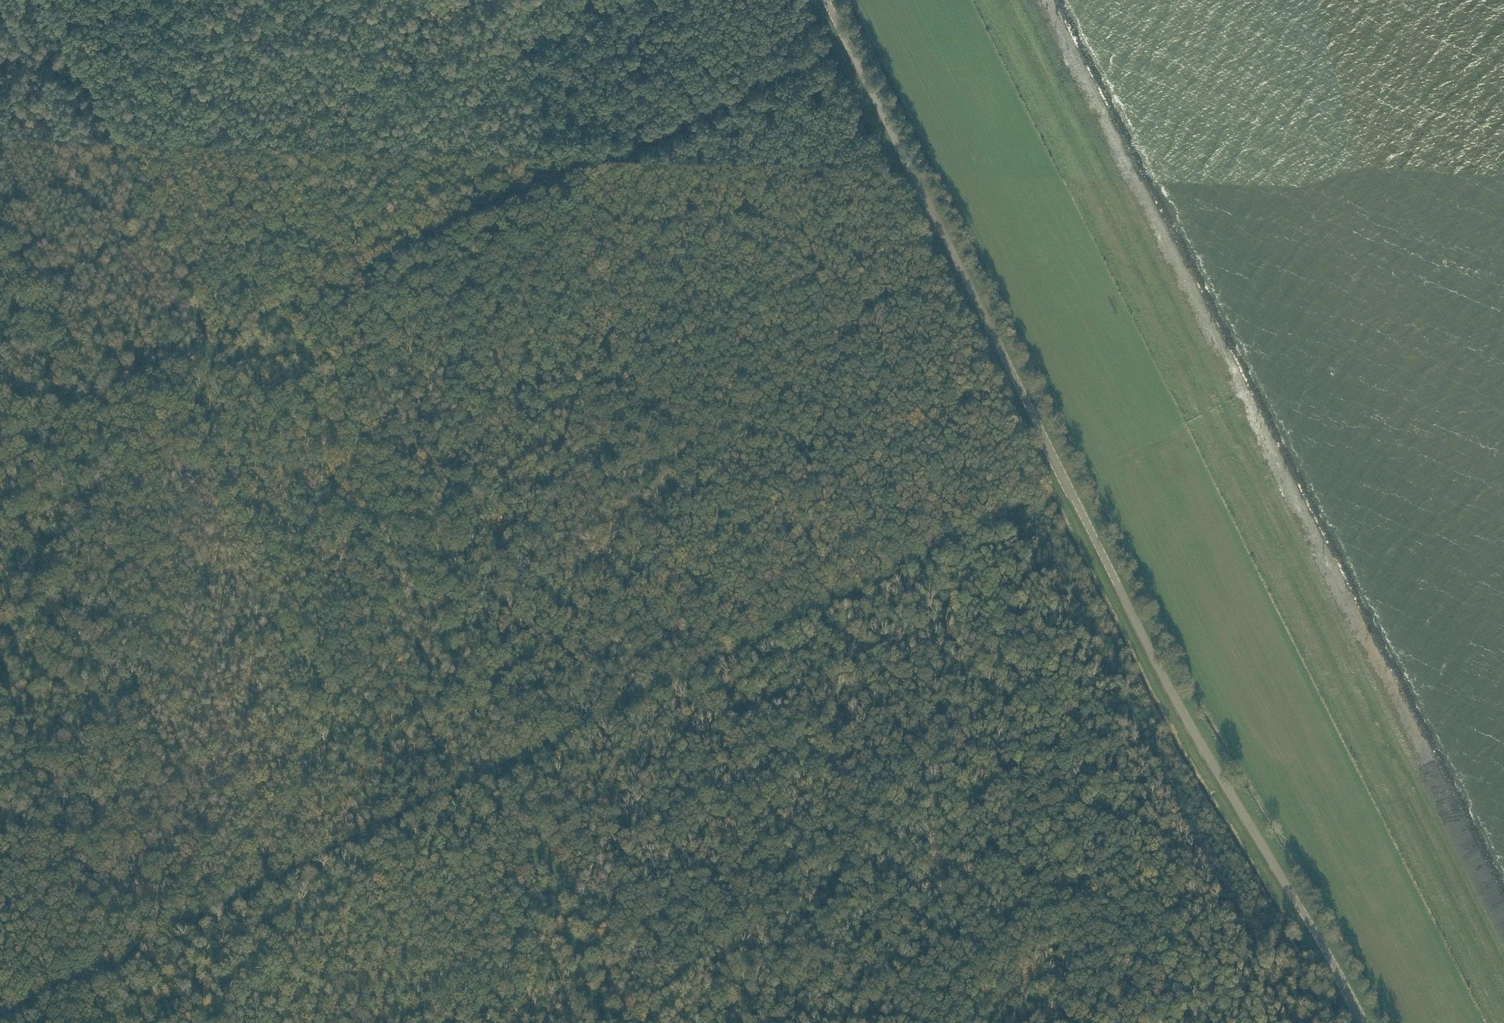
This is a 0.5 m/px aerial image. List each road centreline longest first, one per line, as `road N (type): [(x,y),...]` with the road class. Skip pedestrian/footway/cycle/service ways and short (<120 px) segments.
road 1 (tertiary): [(1364,1022),(1179,707),(826,0)]

